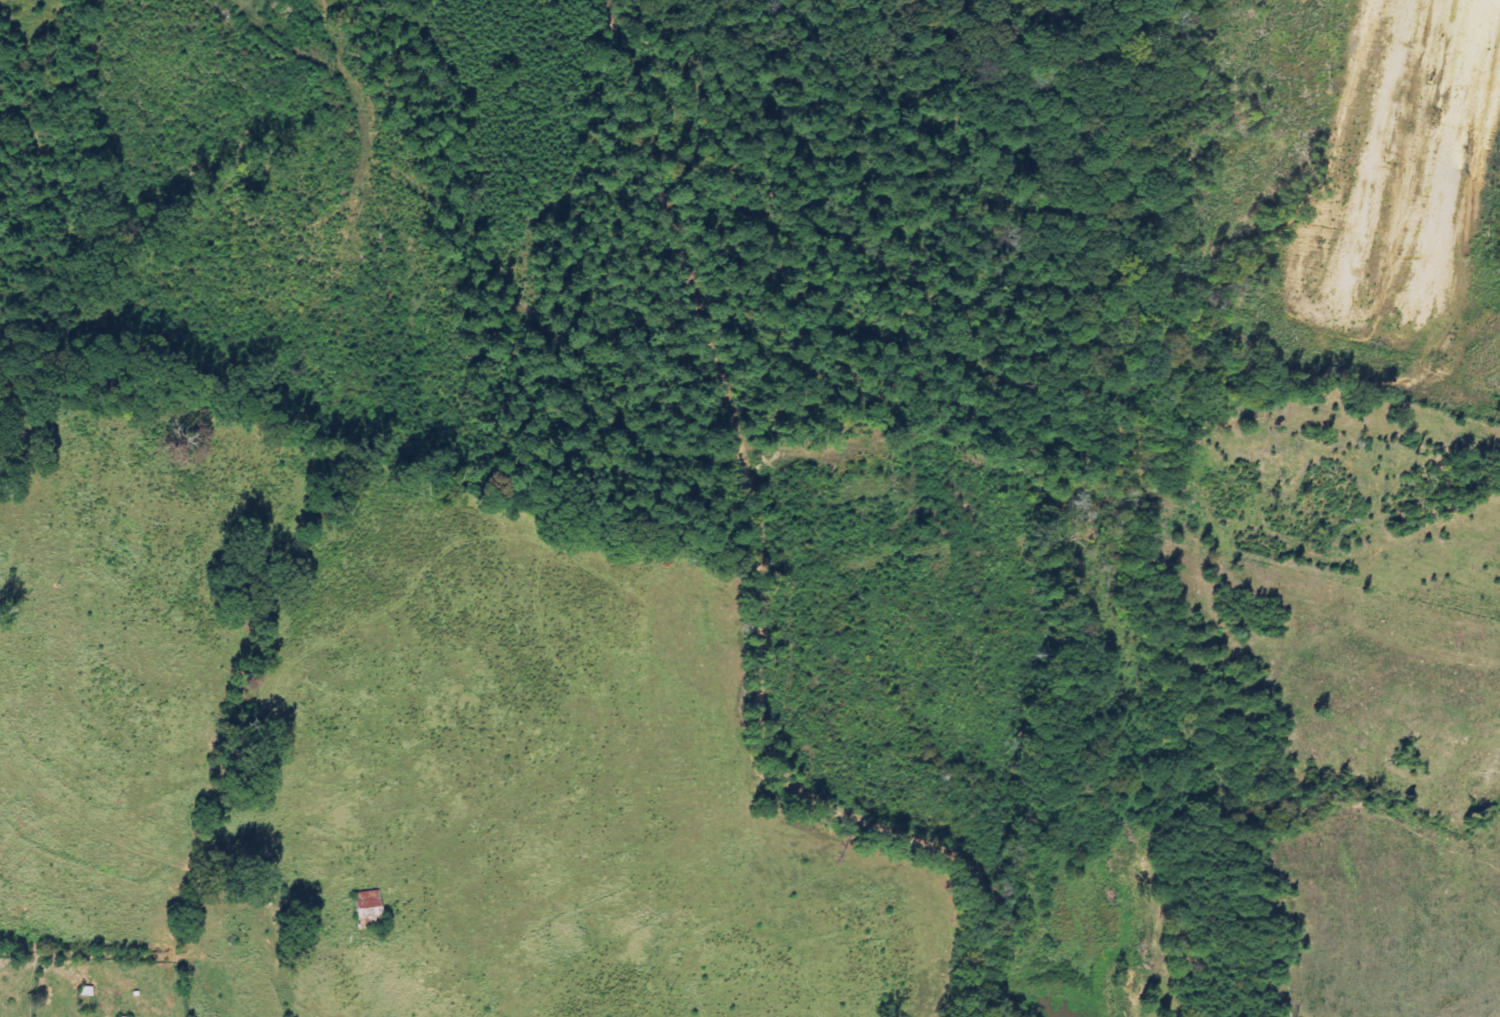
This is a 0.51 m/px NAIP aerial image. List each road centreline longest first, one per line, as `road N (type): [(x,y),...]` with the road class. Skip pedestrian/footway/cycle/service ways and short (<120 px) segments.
road 1 (residential): [(985,1016),(1003,953),(988,877),(853,787),(778,701),(753,606),(742,218),(664,0)]

